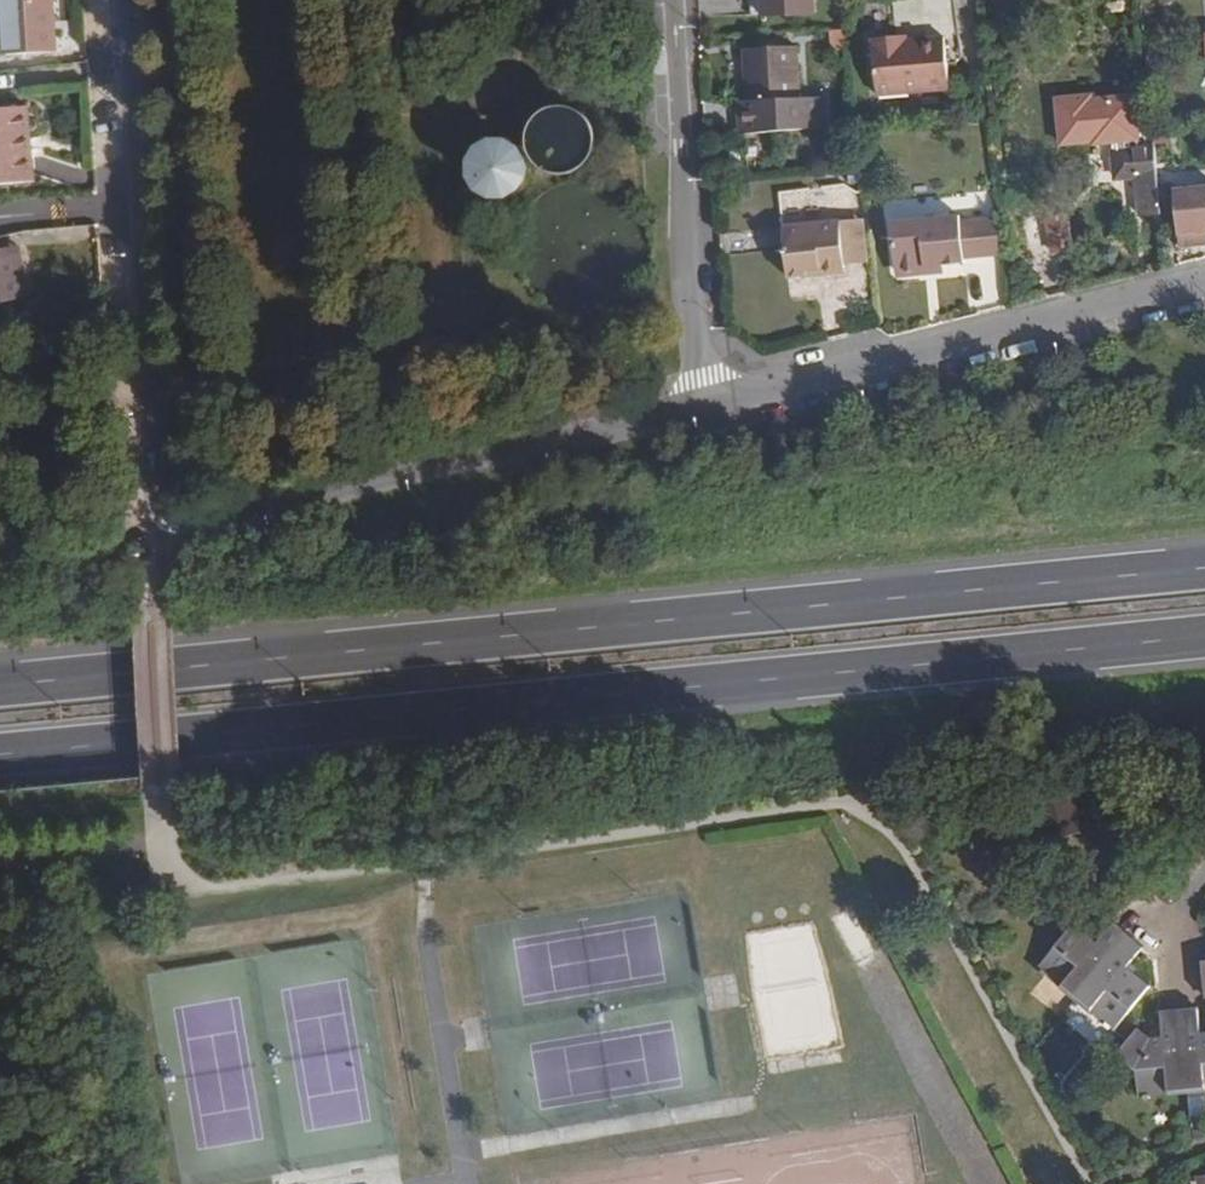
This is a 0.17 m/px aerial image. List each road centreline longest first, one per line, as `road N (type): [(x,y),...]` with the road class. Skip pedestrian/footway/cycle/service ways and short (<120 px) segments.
road 1 (trunk): [(1204,569),(0,687)]
road 2 (trunk): [(0,754),(1204,638)]
road 3 (residential): [(127,0),(155,472),(174,514),(237,517),(710,404)]
road 4 (residential): [(710,404),(1204,279)]
road 5 (residential): [(710,404),(688,235),(675,0)]

